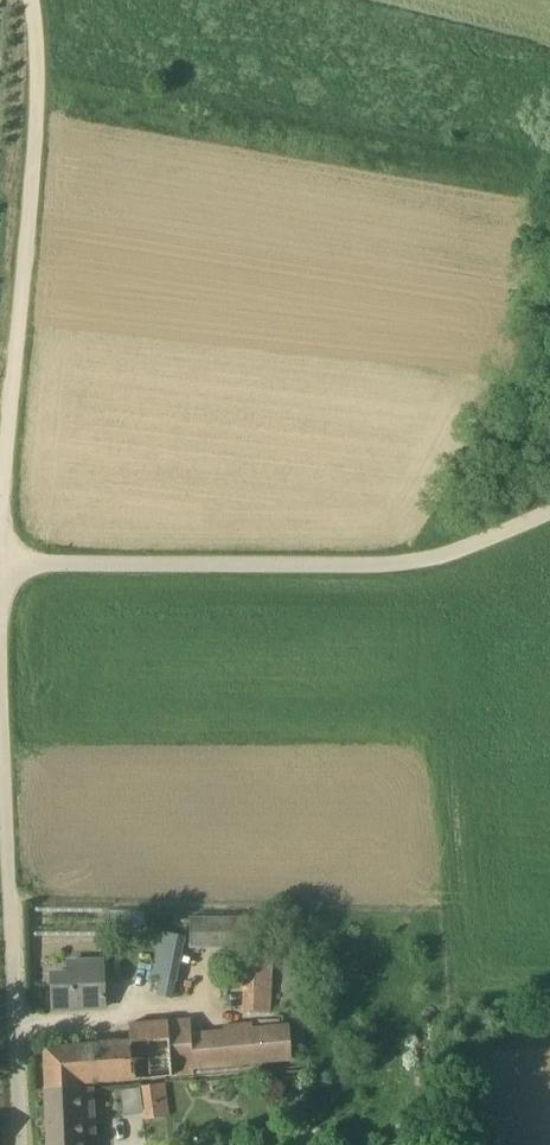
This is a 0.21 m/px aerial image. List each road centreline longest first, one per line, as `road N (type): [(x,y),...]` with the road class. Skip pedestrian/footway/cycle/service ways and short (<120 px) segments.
road 1 (unclassified): [(3,563),(36,142),(33,0)]
road 2 (unclassified): [(3,563),(423,563),(549,511)]
road 3 (unclassified): [(19,1144),(0,688)]

